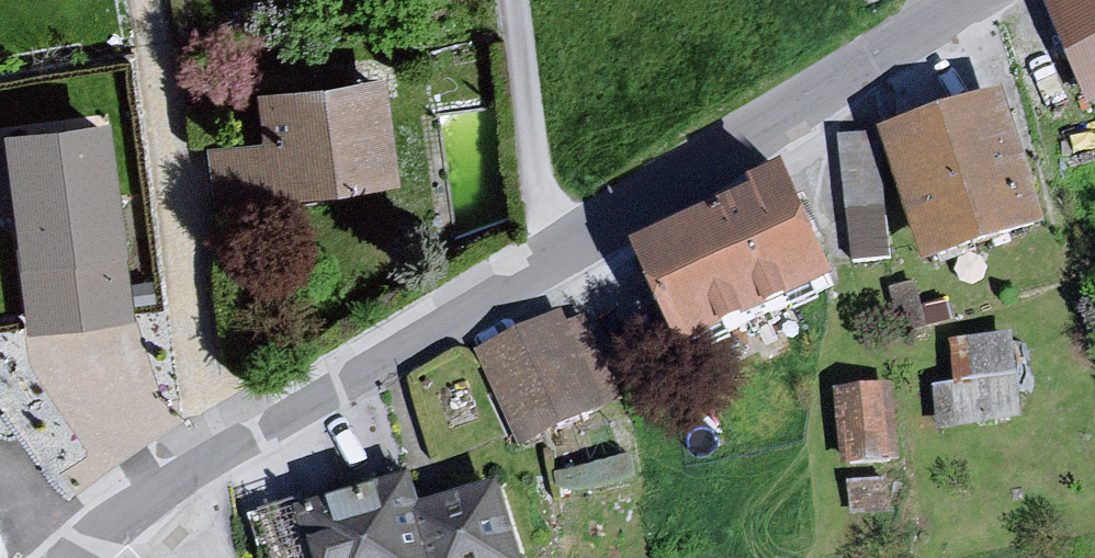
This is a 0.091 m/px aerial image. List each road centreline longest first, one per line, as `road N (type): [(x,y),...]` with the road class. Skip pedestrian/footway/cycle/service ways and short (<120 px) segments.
road 1 (residential): [(77,557),(170,474),(970,0)]

